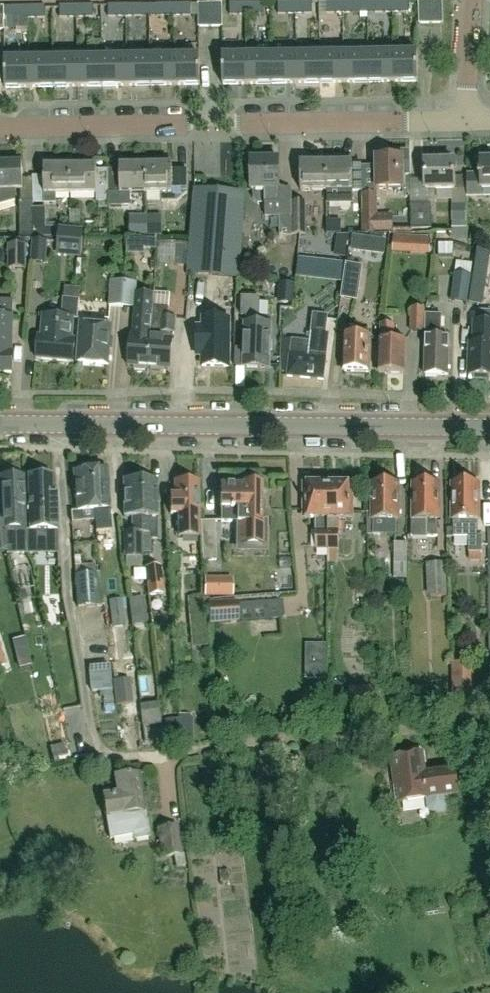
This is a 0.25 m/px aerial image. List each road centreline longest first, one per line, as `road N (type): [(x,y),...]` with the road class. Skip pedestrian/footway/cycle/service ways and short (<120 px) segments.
road 1 (tertiary): [(489,427),(0,424)]
road 2 (residential): [(0,127),(463,122)]
road 3 (residential): [(463,122),(471,0)]

